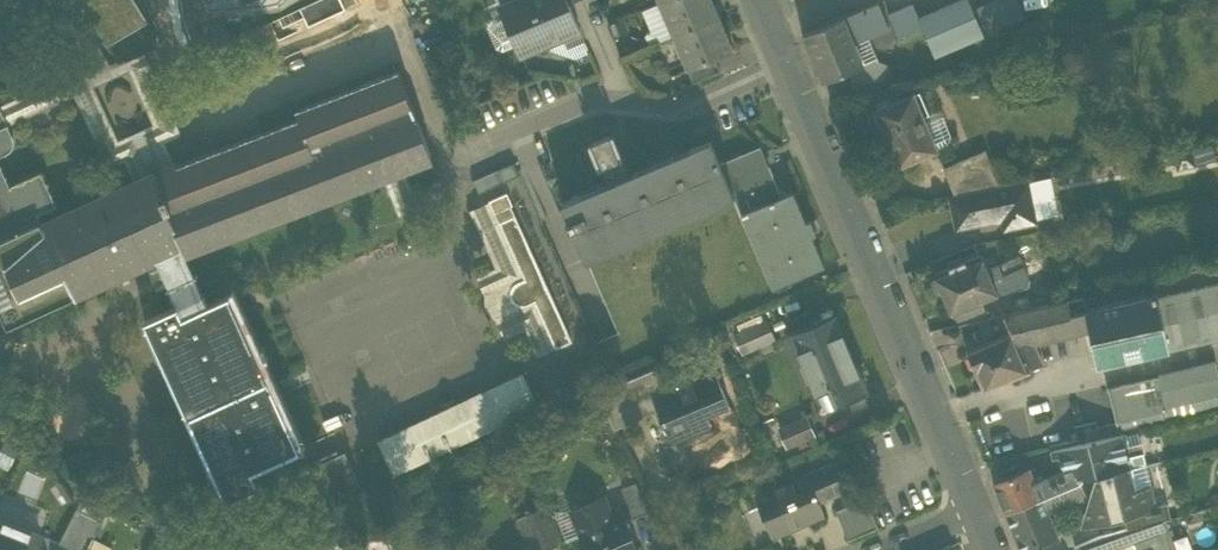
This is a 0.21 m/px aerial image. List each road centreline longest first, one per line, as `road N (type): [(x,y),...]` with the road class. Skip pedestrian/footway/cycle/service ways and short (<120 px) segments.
road 1 (residential): [(975,513),(767,0)]

